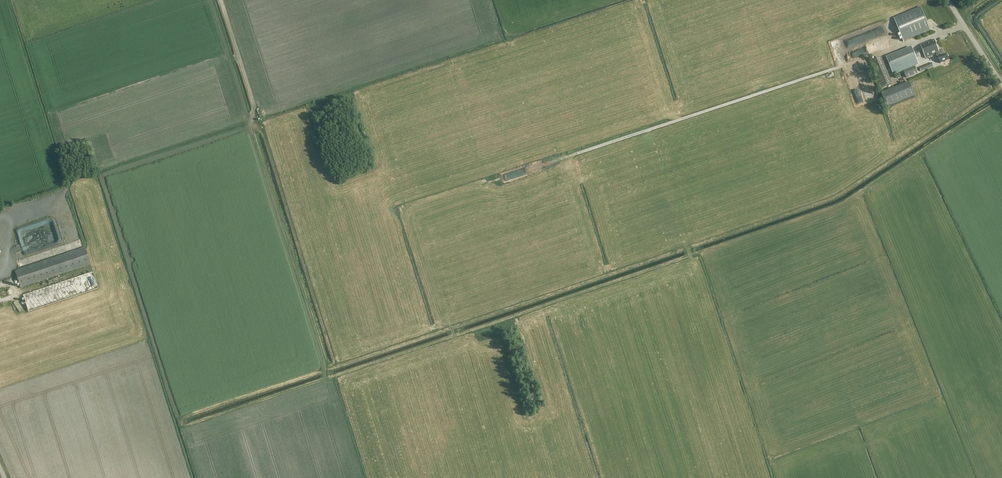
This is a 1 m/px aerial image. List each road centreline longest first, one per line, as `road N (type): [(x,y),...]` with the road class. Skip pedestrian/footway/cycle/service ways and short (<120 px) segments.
road 1 (track): [(842,65),(544,164)]
road 2 (track): [(220,0),(264,137)]

